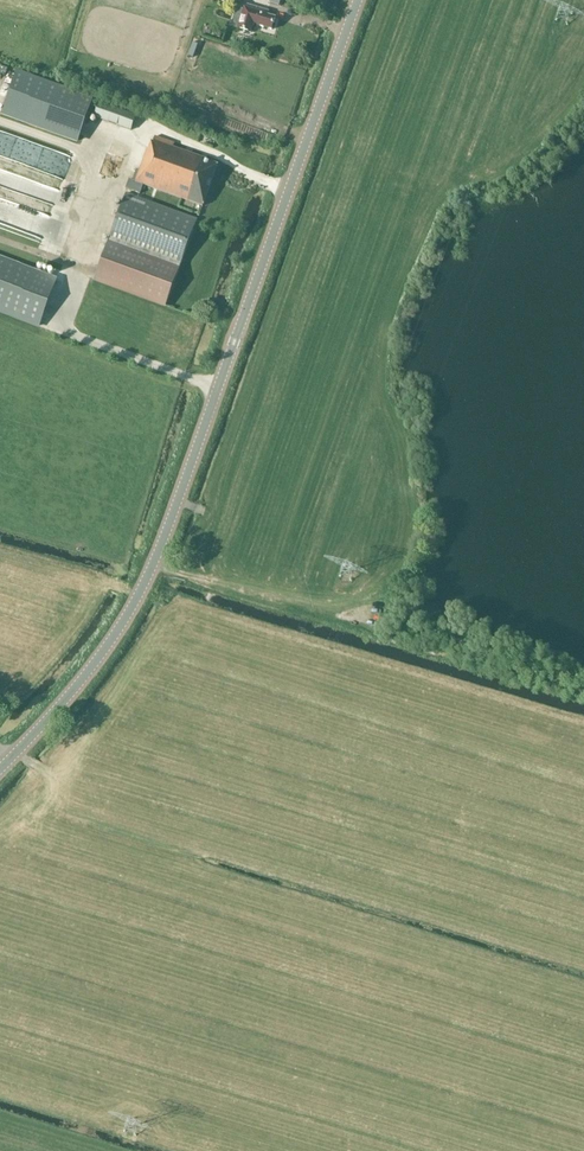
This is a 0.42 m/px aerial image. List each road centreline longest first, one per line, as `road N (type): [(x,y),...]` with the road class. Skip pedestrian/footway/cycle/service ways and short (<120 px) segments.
road 1 (tertiary): [(0,769),(99,658),(153,564),(358,0)]
road 2 (track): [(153,564),(329,611),(393,590)]

